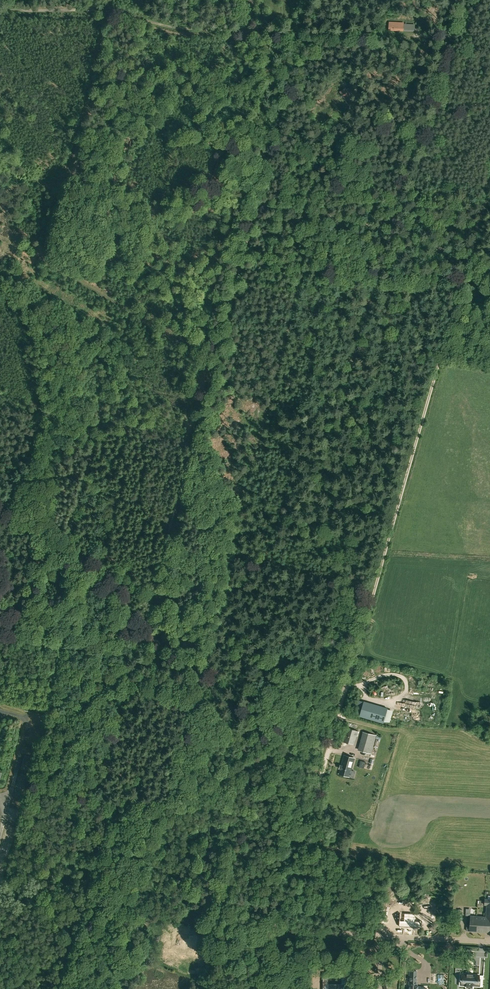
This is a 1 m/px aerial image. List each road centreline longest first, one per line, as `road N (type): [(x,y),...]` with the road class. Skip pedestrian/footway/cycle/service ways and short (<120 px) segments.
road 1 (track): [(144,626),(258,200)]
road 2 (track): [(360,630),(469,256)]
road 3 (unclassified): [(276,931),(360,630)]
road 4 (track): [(303,825),(144,626)]
road 5 (unclassified): [(489,942),(276,931)]
road 6 (track): [(144,626),(65,548),(0,506)]

